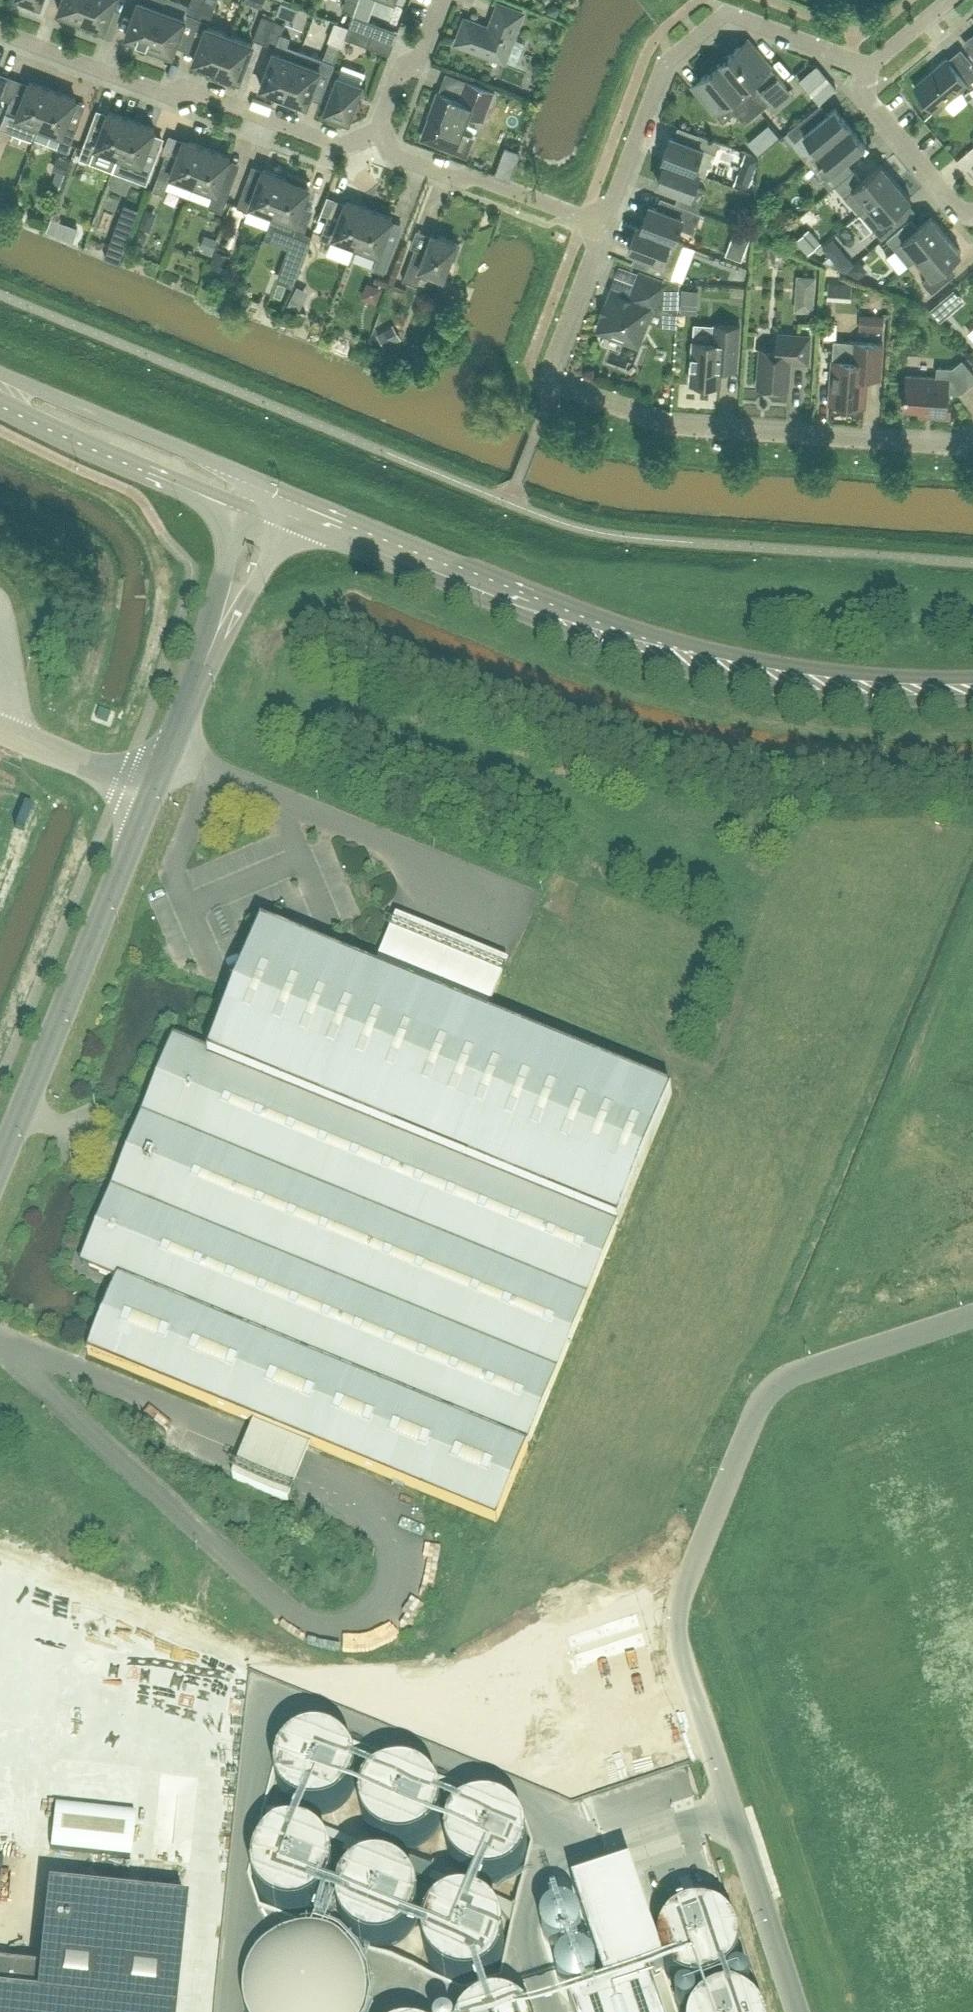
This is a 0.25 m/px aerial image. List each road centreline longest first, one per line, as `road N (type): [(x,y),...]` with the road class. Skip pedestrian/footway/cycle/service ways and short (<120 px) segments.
road 1 (unclassified): [(799,2011),(676,1637),(683,1598),(774,1392),(799,1376),(972,1319)]
road 2 (secondary): [(274,495),(705,663),(910,694),(972,691)]
road 3 (residential): [(972,434),(947,448),(663,426),(561,386),(554,353),(603,223)]
road 4 (residential): [(378,131),(344,144),(189,87),(166,94),(0,31)]
road 5 (residential): [(603,223),(661,73),(727,11),(867,66)]
road 6 (unclassified): [(0,1167),(151,798)]
road 7 (secondary): [(0,378),(274,495)]
road 8 (residential): [(603,223),(395,152),(378,131)]
road 9 (unclassified): [(199,678),(260,575),(274,495)]
road 10 (unclassified): [(274,495),(228,570),(199,678)]
road 11 (residential): [(972,214),(869,98),(867,66)]
road 12 (unclassified): [(151,798),(0,731)]
road 13 (residential): [(378,131),(401,67),(419,57),(440,0)]
road 14 (unclassified): [(151,798),(199,678)]

